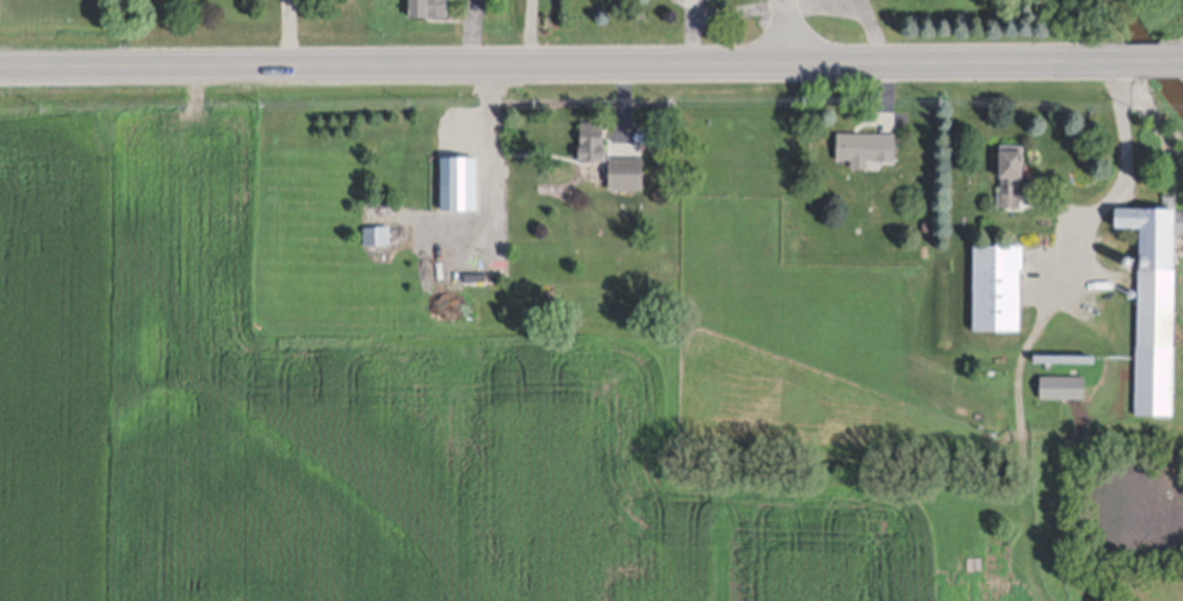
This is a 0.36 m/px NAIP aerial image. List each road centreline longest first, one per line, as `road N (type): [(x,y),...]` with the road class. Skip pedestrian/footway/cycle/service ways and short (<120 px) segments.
road 1 (secondary): [(0,62),(1182,60)]

